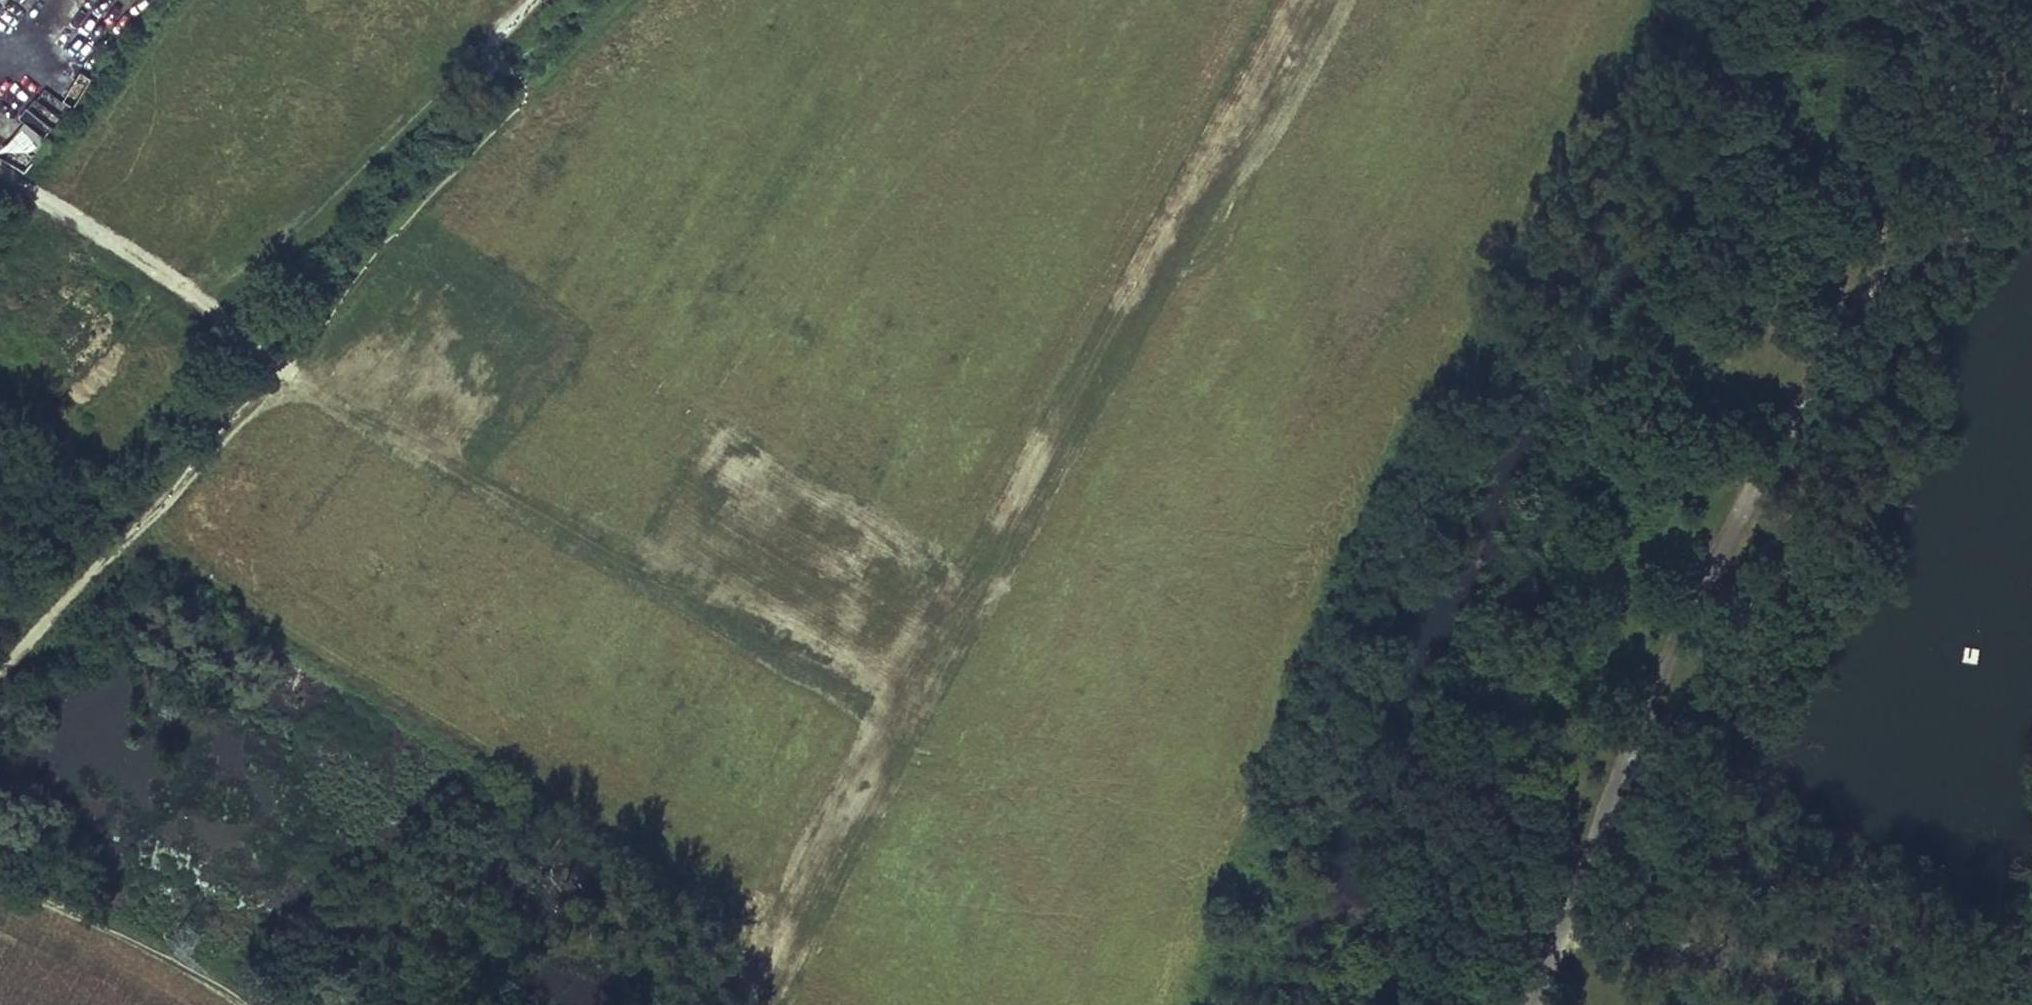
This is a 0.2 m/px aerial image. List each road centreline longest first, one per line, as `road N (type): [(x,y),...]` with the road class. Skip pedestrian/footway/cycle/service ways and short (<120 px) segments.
road 1 (track): [(0,873),(242,1004)]

